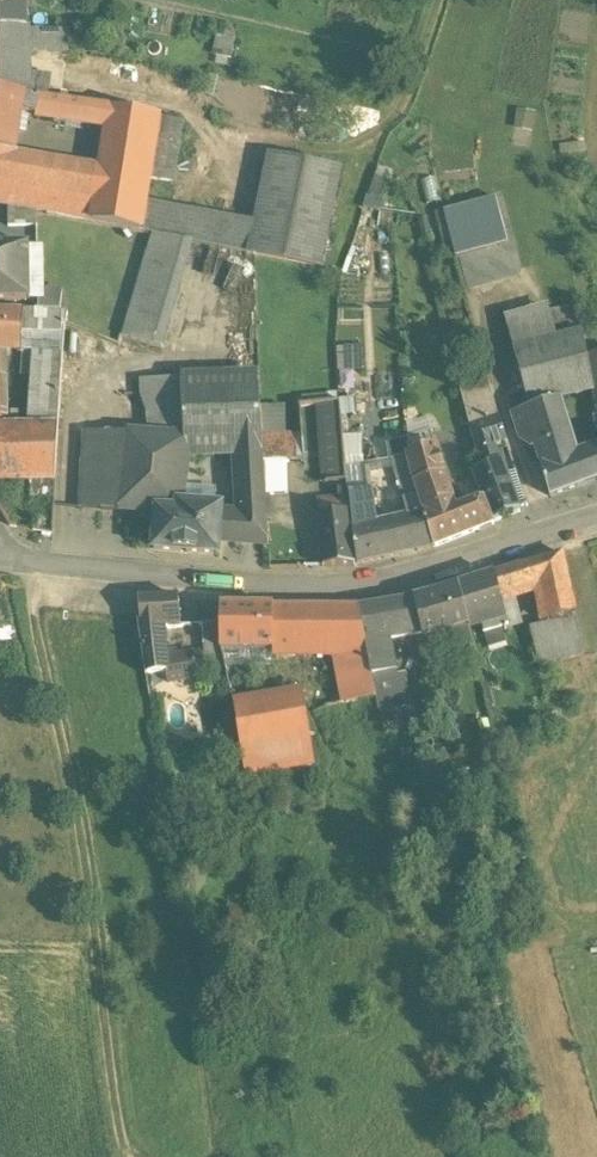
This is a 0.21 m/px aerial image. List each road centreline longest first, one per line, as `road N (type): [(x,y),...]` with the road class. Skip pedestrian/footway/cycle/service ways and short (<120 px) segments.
road 1 (residential): [(596,528),(364,586),(243,592),(0,563)]
road 2 (track): [(457,0),(419,107),(378,155),(351,161),(244,138)]

